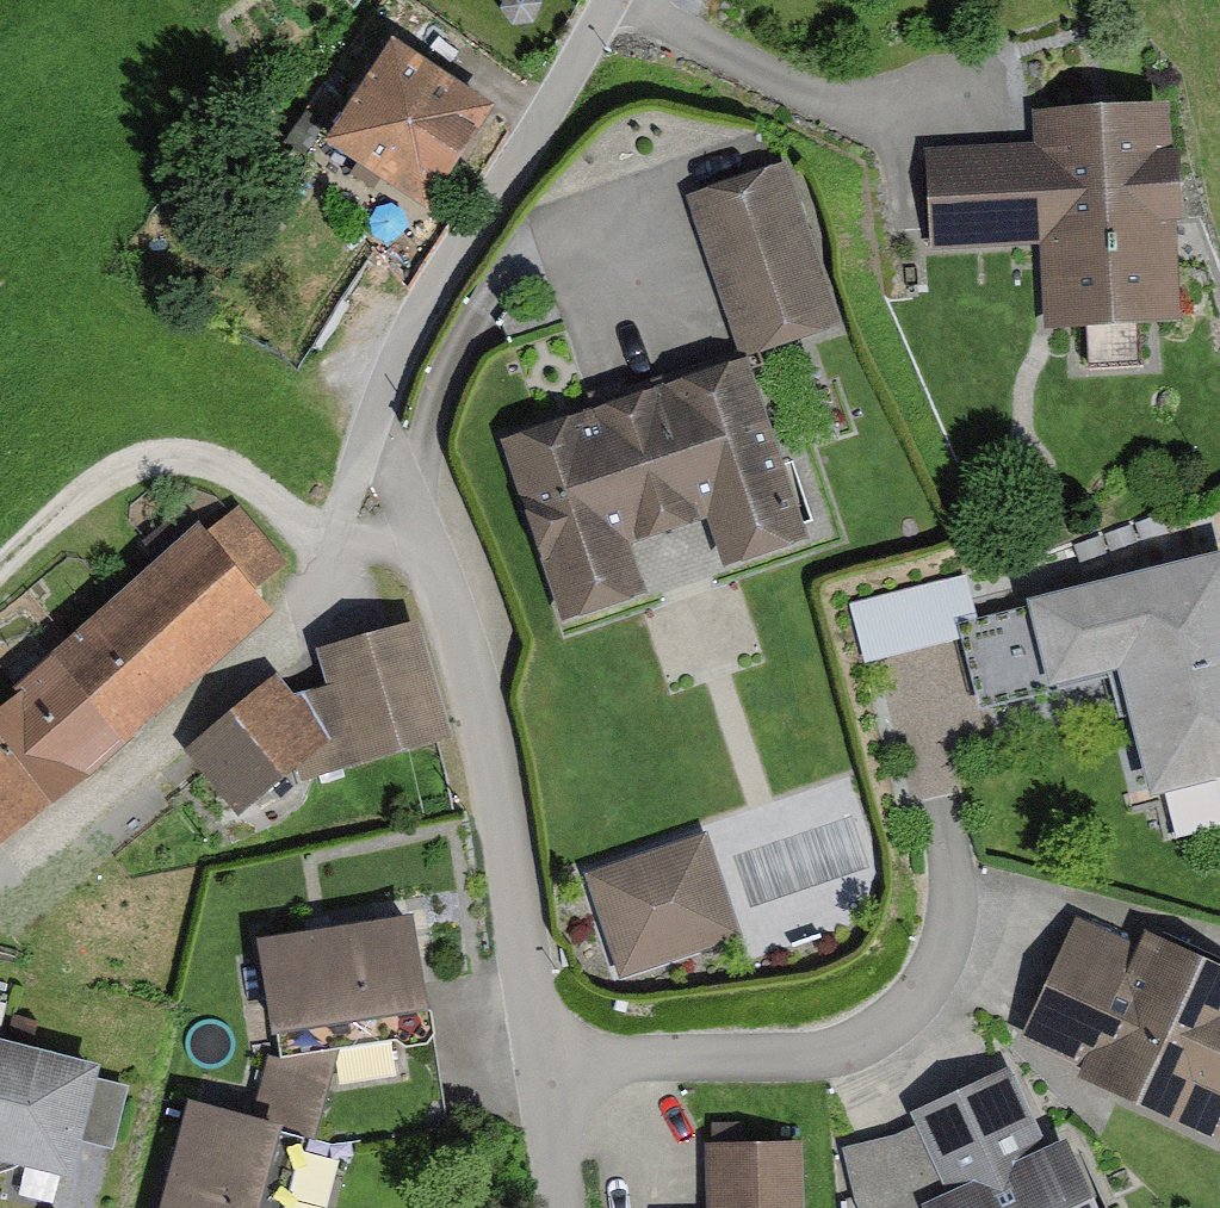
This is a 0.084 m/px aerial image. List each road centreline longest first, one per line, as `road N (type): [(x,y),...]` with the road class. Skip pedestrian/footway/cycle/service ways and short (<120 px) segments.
road 1 (residential): [(558,1207),(499,754),(438,564)]
road 2 (residential): [(372,441),(399,358),(612,0)]
road 3 (track): [(336,546),(257,485),(157,459),(129,467),(0,576)]

